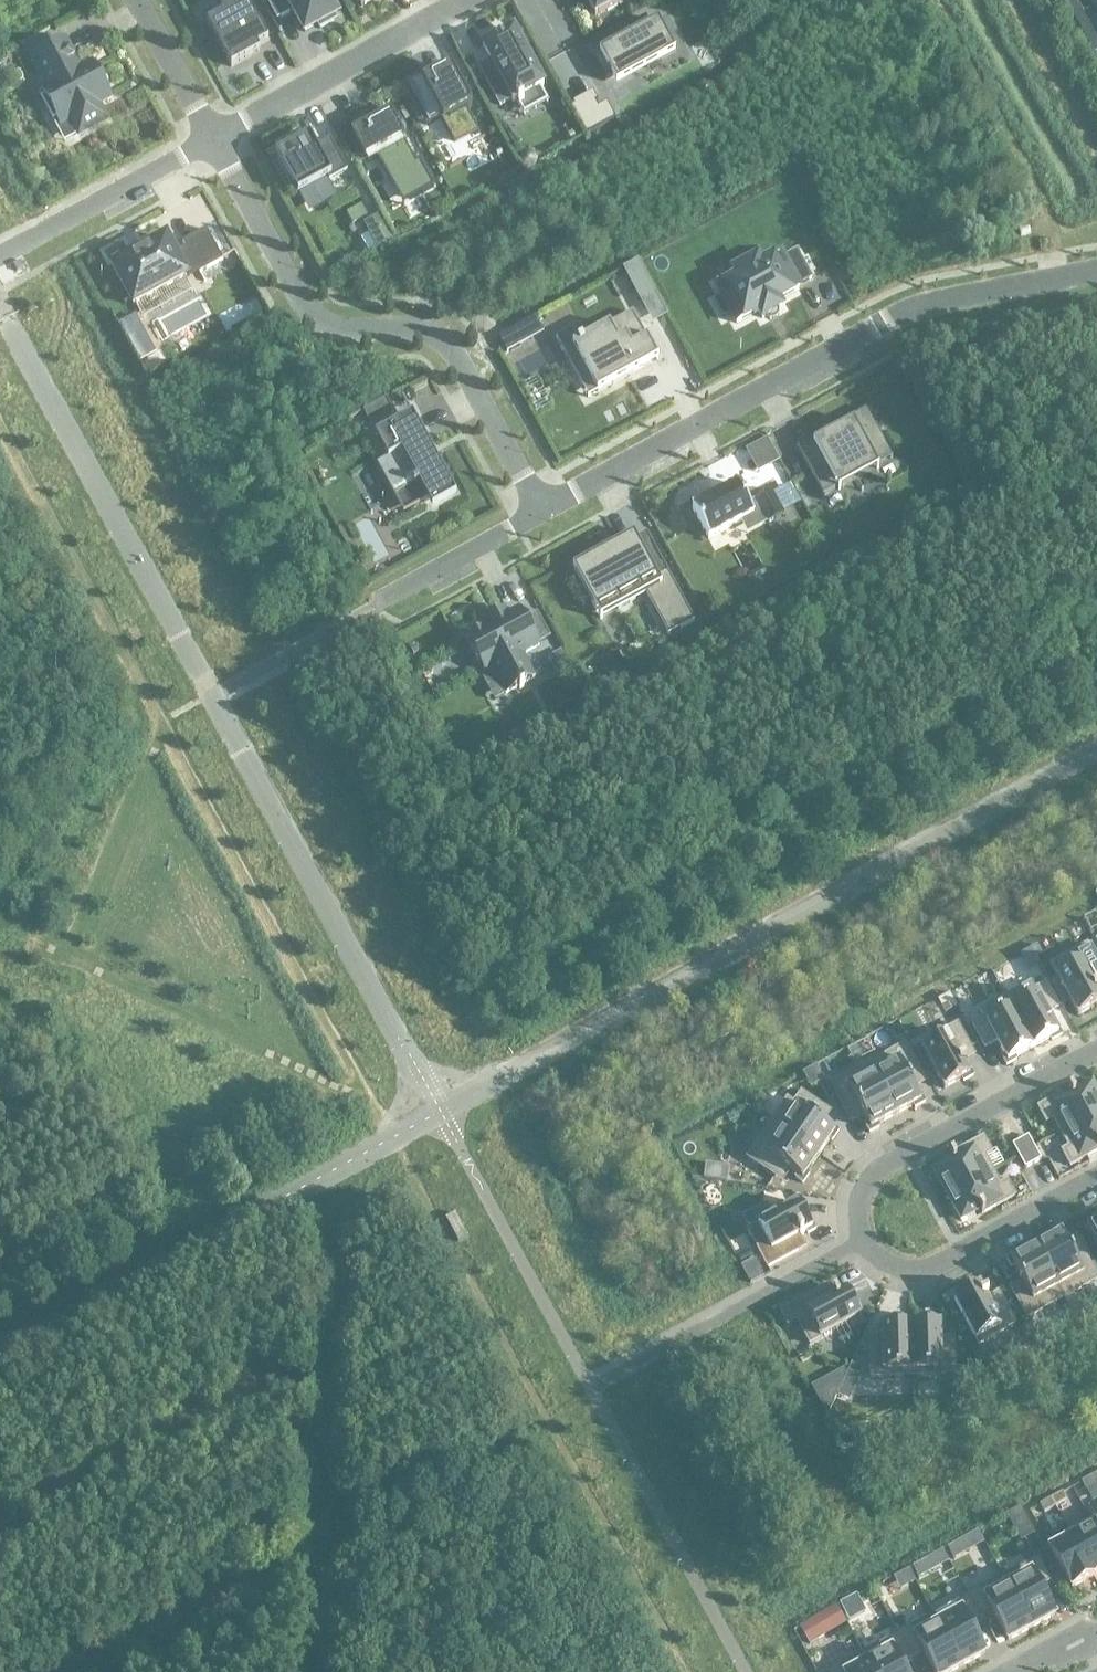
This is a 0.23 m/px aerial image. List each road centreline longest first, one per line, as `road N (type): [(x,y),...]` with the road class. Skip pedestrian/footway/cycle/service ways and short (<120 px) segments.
road 1 (residential): [(1096,268),(905,307),(537,510)]
road 2 (residential): [(1096,1049),(863,1182),(854,1216),(860,1241),(880,1259),(912,1269),(1096,1176)]
road 3 (residential): [(210,138),(304,310),(323,324),(436,333),(473,386),(537,510)]
road 4 (unclassified): [(439,1114),(0,1354)]
road 5 (residential): [(210,138),(459,0)]
road 6 (residential): [(0,255),(210,138)]
road 7 (residential): [(537,510),(372,601)]
road 8 (residential): [(135,0),(210,138)]

